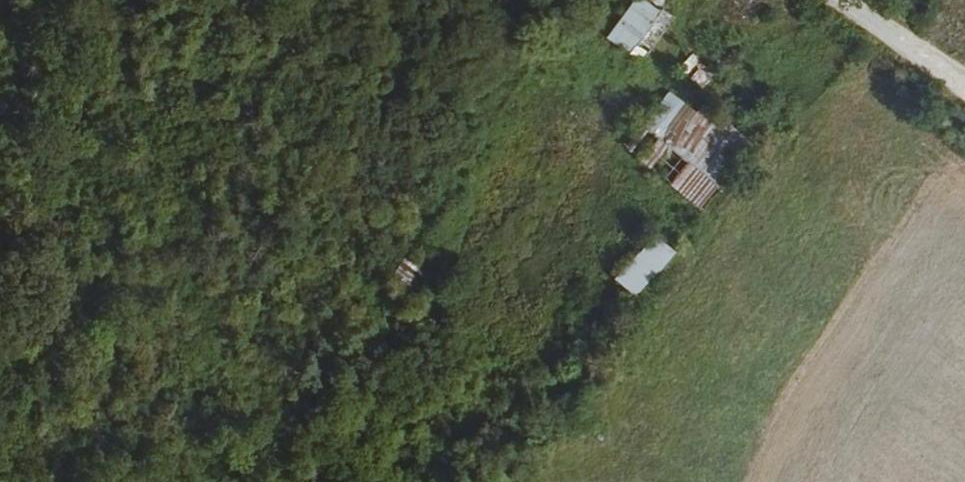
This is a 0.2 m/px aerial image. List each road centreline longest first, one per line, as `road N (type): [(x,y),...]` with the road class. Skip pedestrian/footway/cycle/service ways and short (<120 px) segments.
road 1 (unclassified): [(862,0),(964,81)]

